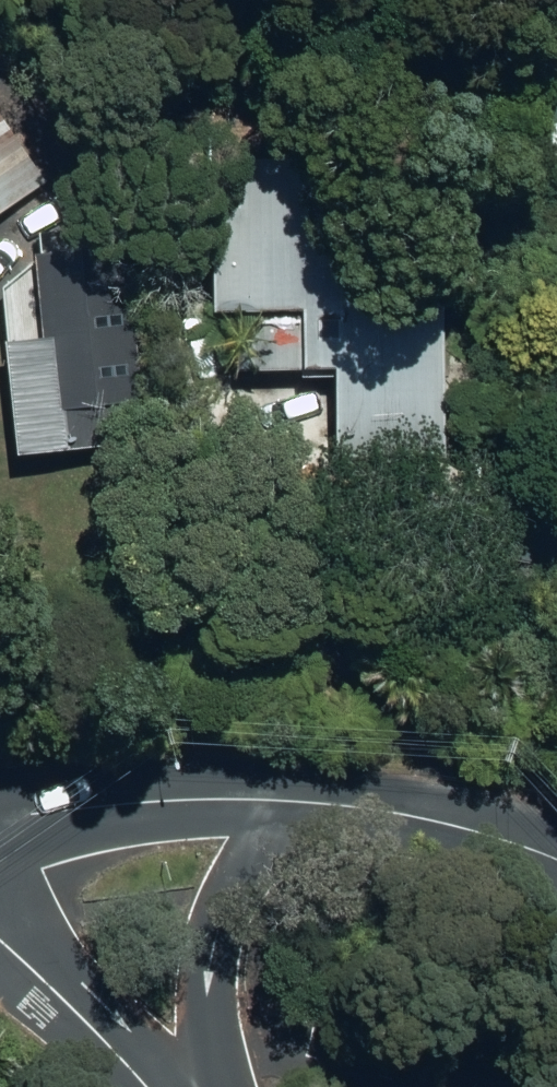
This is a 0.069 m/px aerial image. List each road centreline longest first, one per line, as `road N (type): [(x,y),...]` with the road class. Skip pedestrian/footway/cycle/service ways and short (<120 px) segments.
road 1 (tertiary): [(307,787),(237,879),(215,940),(198,1086)]
road 2 (tertiary): [(0,816),(307,787)]
road 3 (tertiary): [(307,787),(441,798),(556,832)]
road 4 (residential): [(0,948),(137,1086)]

